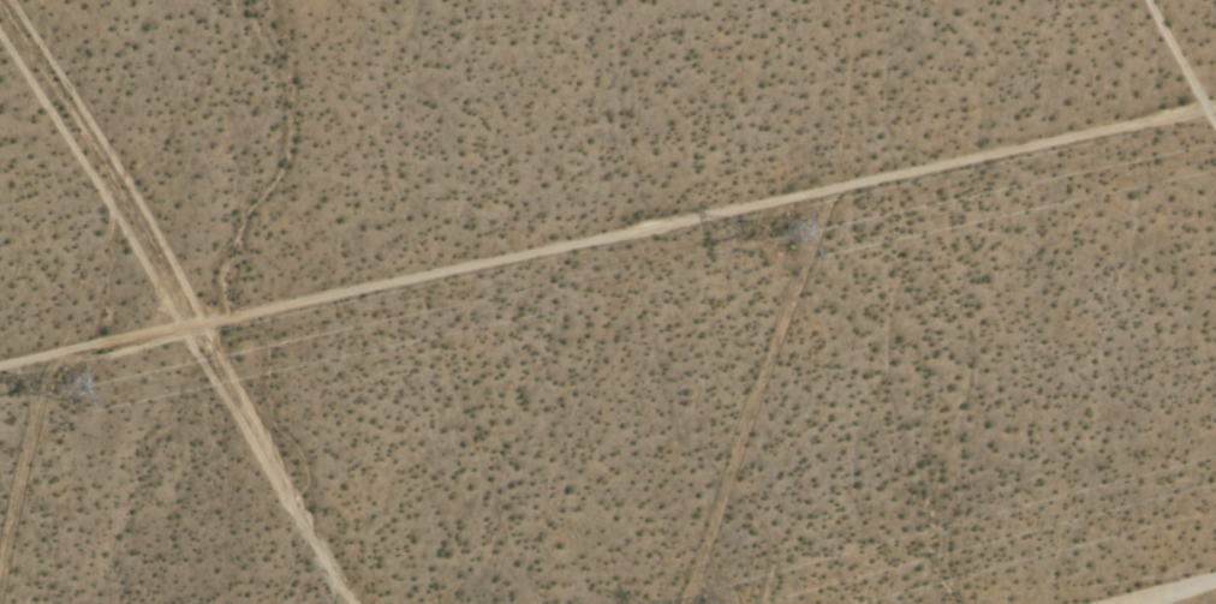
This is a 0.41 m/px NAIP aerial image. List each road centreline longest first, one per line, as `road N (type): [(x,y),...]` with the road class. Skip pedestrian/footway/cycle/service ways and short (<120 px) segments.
road 1 (track): [(1091,603),(1215,572)]

